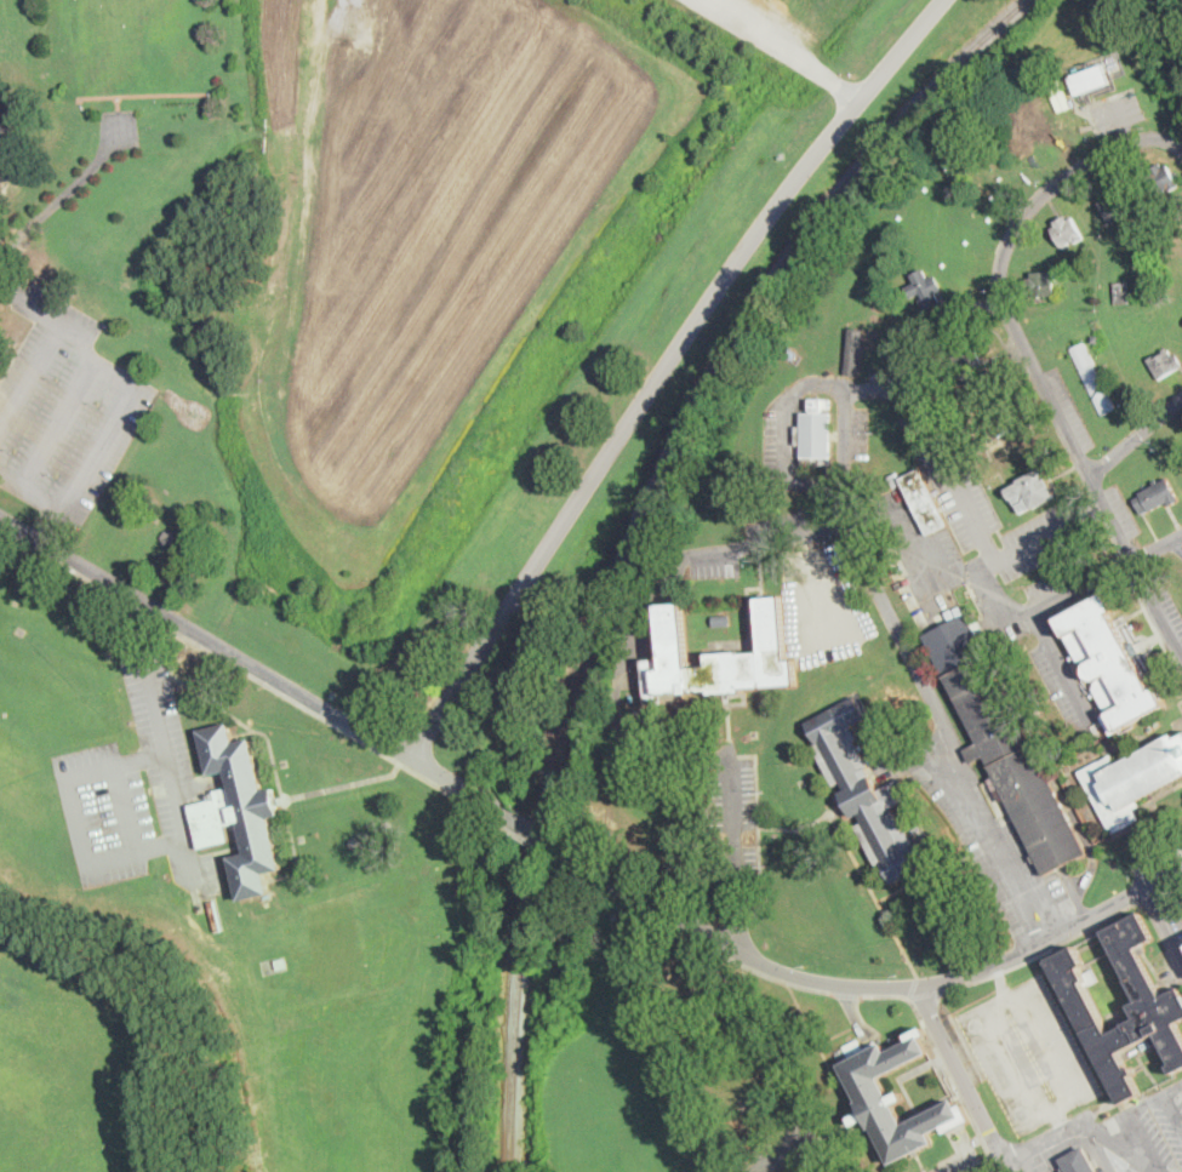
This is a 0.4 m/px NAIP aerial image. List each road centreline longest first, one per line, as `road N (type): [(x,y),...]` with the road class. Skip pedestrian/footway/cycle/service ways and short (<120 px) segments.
road 1 (residential): [(945,0),(743,252),(411,757)]
road 2 (residential): [(1181,867),(989,967),(881,987),(815,981),(753,960),(558,845)]
road 3 (residential): [(498,810),(0,514)]
road 4 (residential): [(1050,939),(843,521)]
road 5 (residential): [(1181,148),(1149,137),(1118,148),(1024,213),(1003,279),(1039,372)]
road 6 (residential): [(733,1171),(632,972),(629,950),(657,903)]
road 7 (residential): [(1011,1171),(921,985)]
road 8 (residential): [(977,1171),(1081,1126),(1160,1171)]
road 9 (residential): [(1181,395),(1090,473)]

